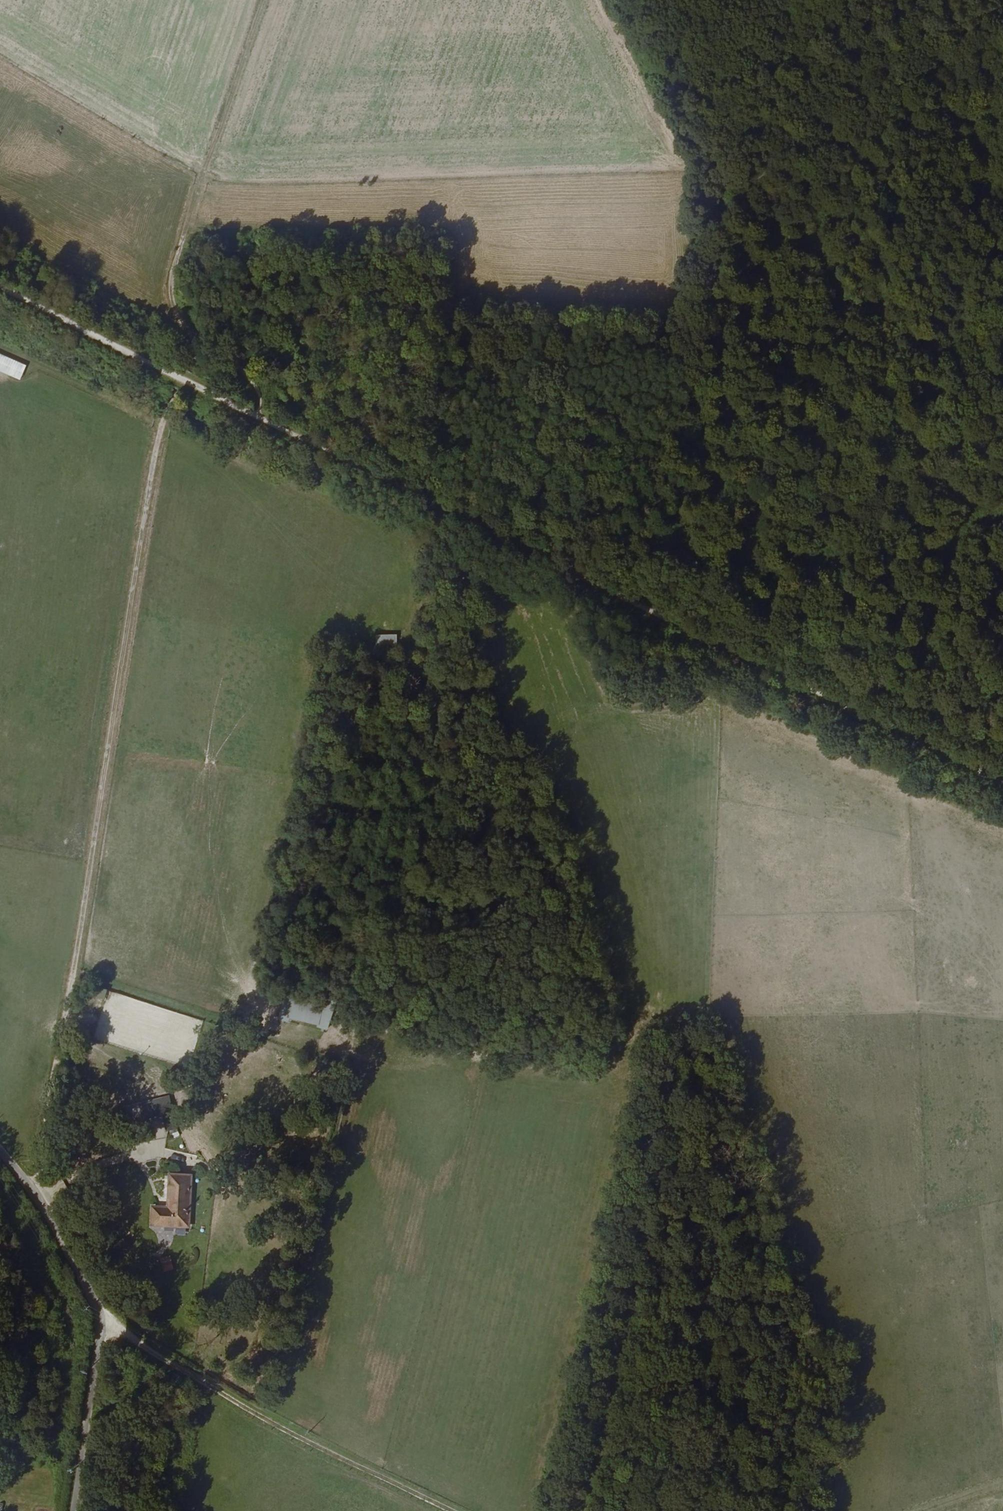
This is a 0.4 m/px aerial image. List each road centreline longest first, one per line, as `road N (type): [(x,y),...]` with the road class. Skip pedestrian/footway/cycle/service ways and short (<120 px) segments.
road 1 (track): [(30,1187),(85,914),(162,429),(202,333)]
road 2 (unclassified): [(0,1149),(45,1206),(96,1296),(98,1354),(71,1510)]
road 3 (track): [(100,1325),(442,1510)]
road 4 (track): [(202,333),(181,263),(266,0)]

